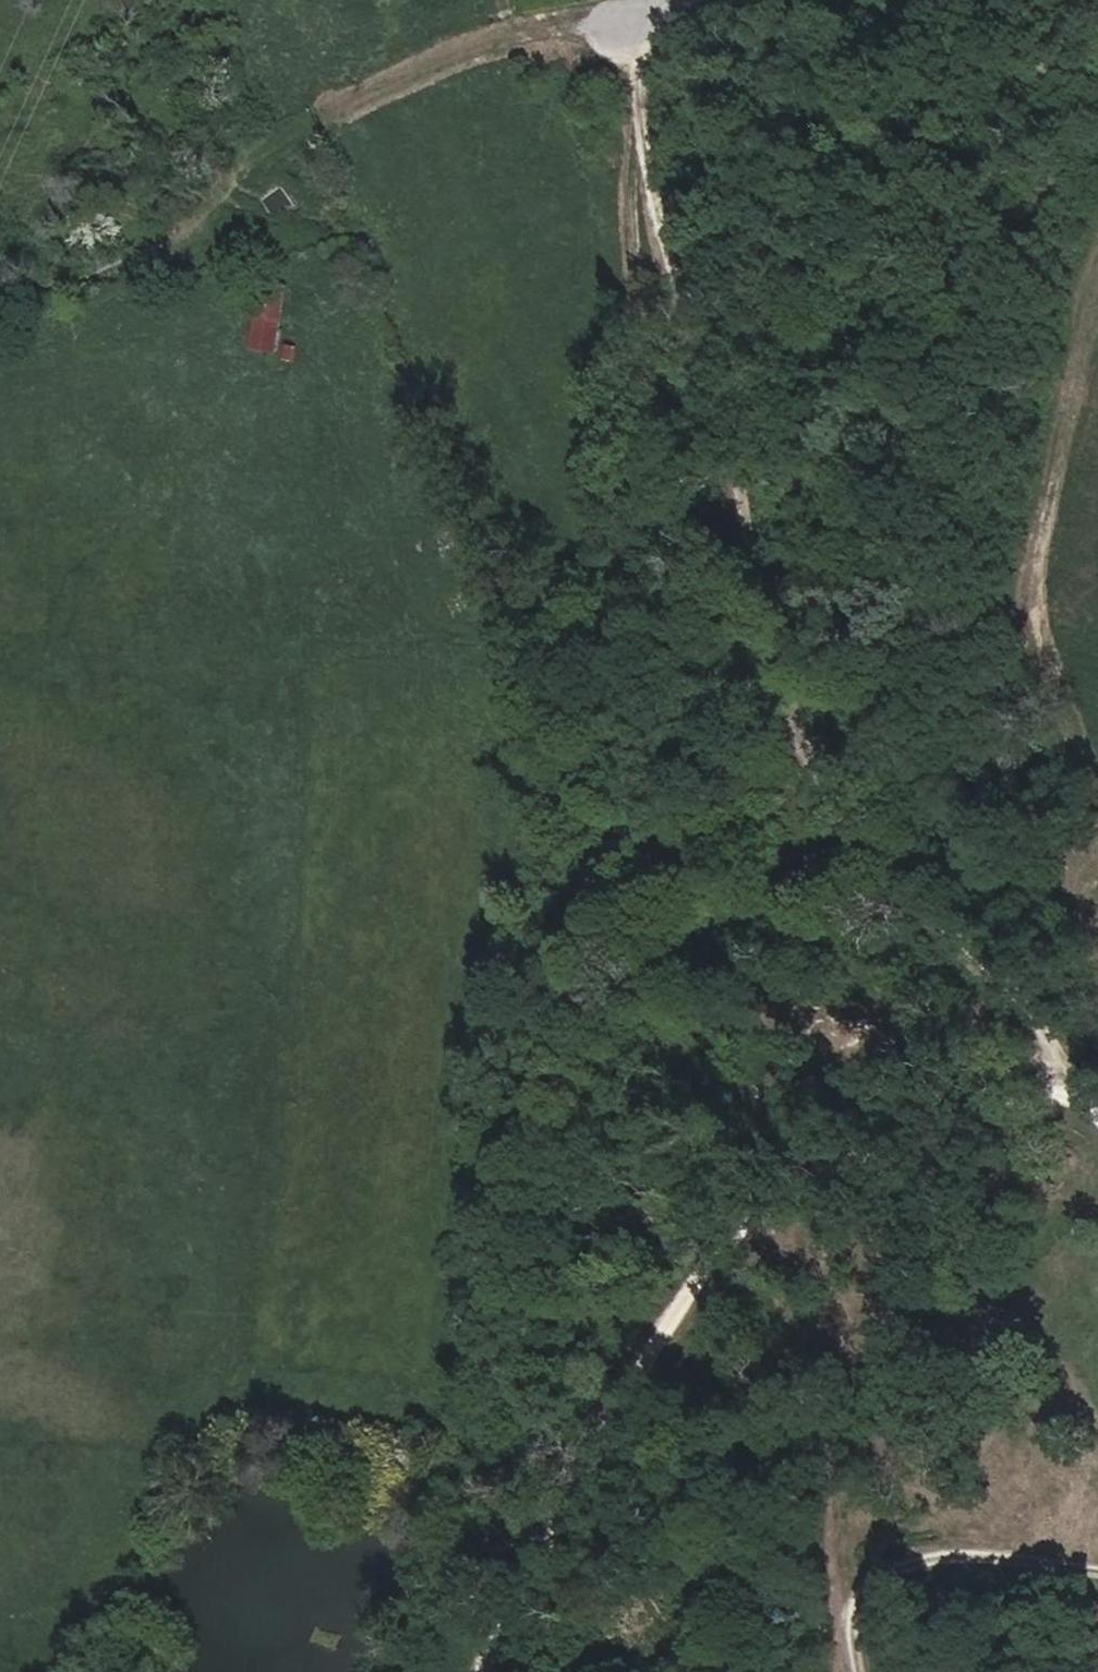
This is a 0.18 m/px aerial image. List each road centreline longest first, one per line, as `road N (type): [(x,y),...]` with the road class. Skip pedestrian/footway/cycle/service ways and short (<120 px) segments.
road 1 (track): [(1097,1121),(1048,1101),(920,1127),(821,1178),(744,1241),(654,1363),(501,1671)]

